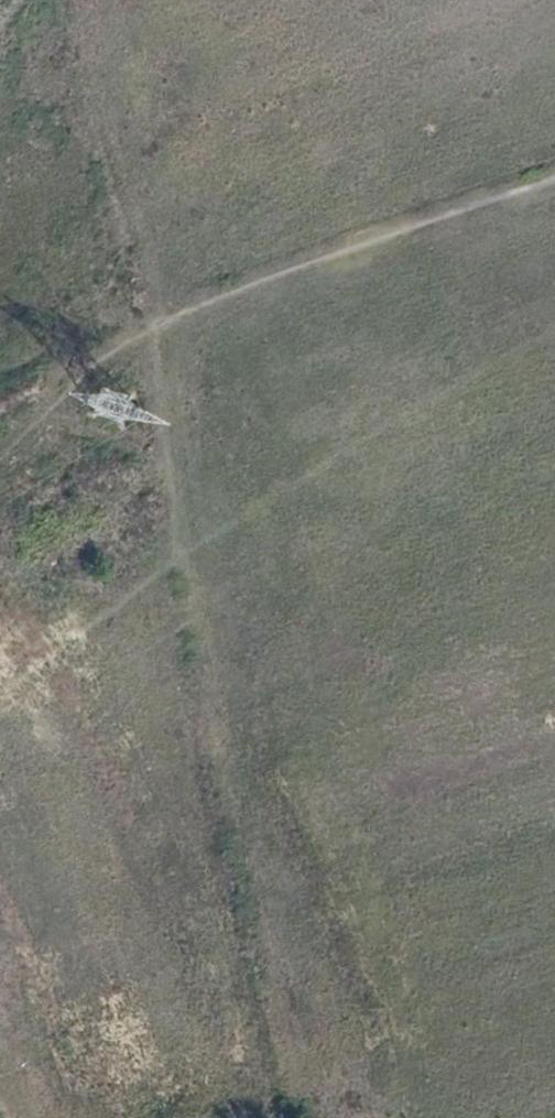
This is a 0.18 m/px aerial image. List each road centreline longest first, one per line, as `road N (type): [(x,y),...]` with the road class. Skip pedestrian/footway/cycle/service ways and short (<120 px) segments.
road 1 (track): [(554,182),(166,325),(0,404)]

